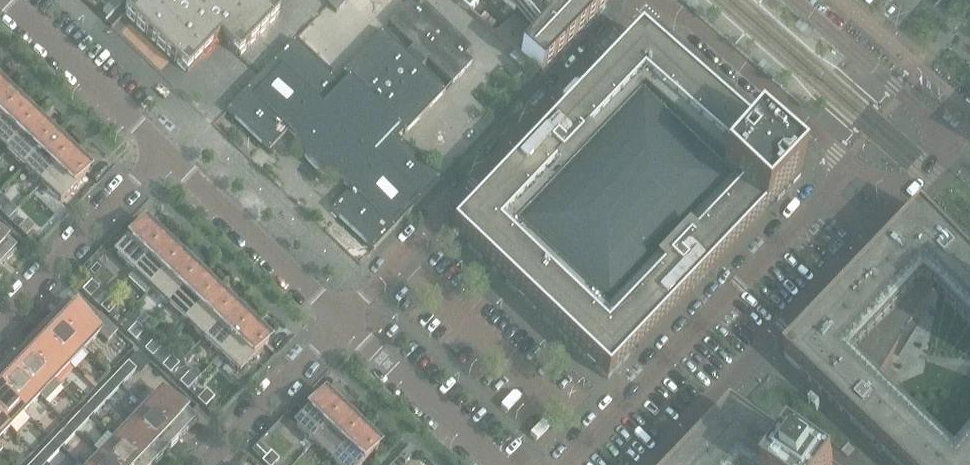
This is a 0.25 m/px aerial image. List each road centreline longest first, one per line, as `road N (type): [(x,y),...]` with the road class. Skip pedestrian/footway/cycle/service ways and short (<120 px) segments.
road 1 (residential): [(647,0),(342,324)]
road 2 (residential): [(827,192),(567,464)]
road 3 (residential): [(650,464),(871,233)]
road 4 (residential): [(903,195),(954,143),(796,0)]
road 5 (residential): [(342,324),(160,154)]
road 6 (residential): [(660,0),(847,158)]
road 7 (residential): [(0,325),(160,154)]
road 8 (residential): [(160,154),(2,0)]
road 9 (residential): [(493,464),(342,324)]
road 10 (residential): [(208,464),(342,324)]

